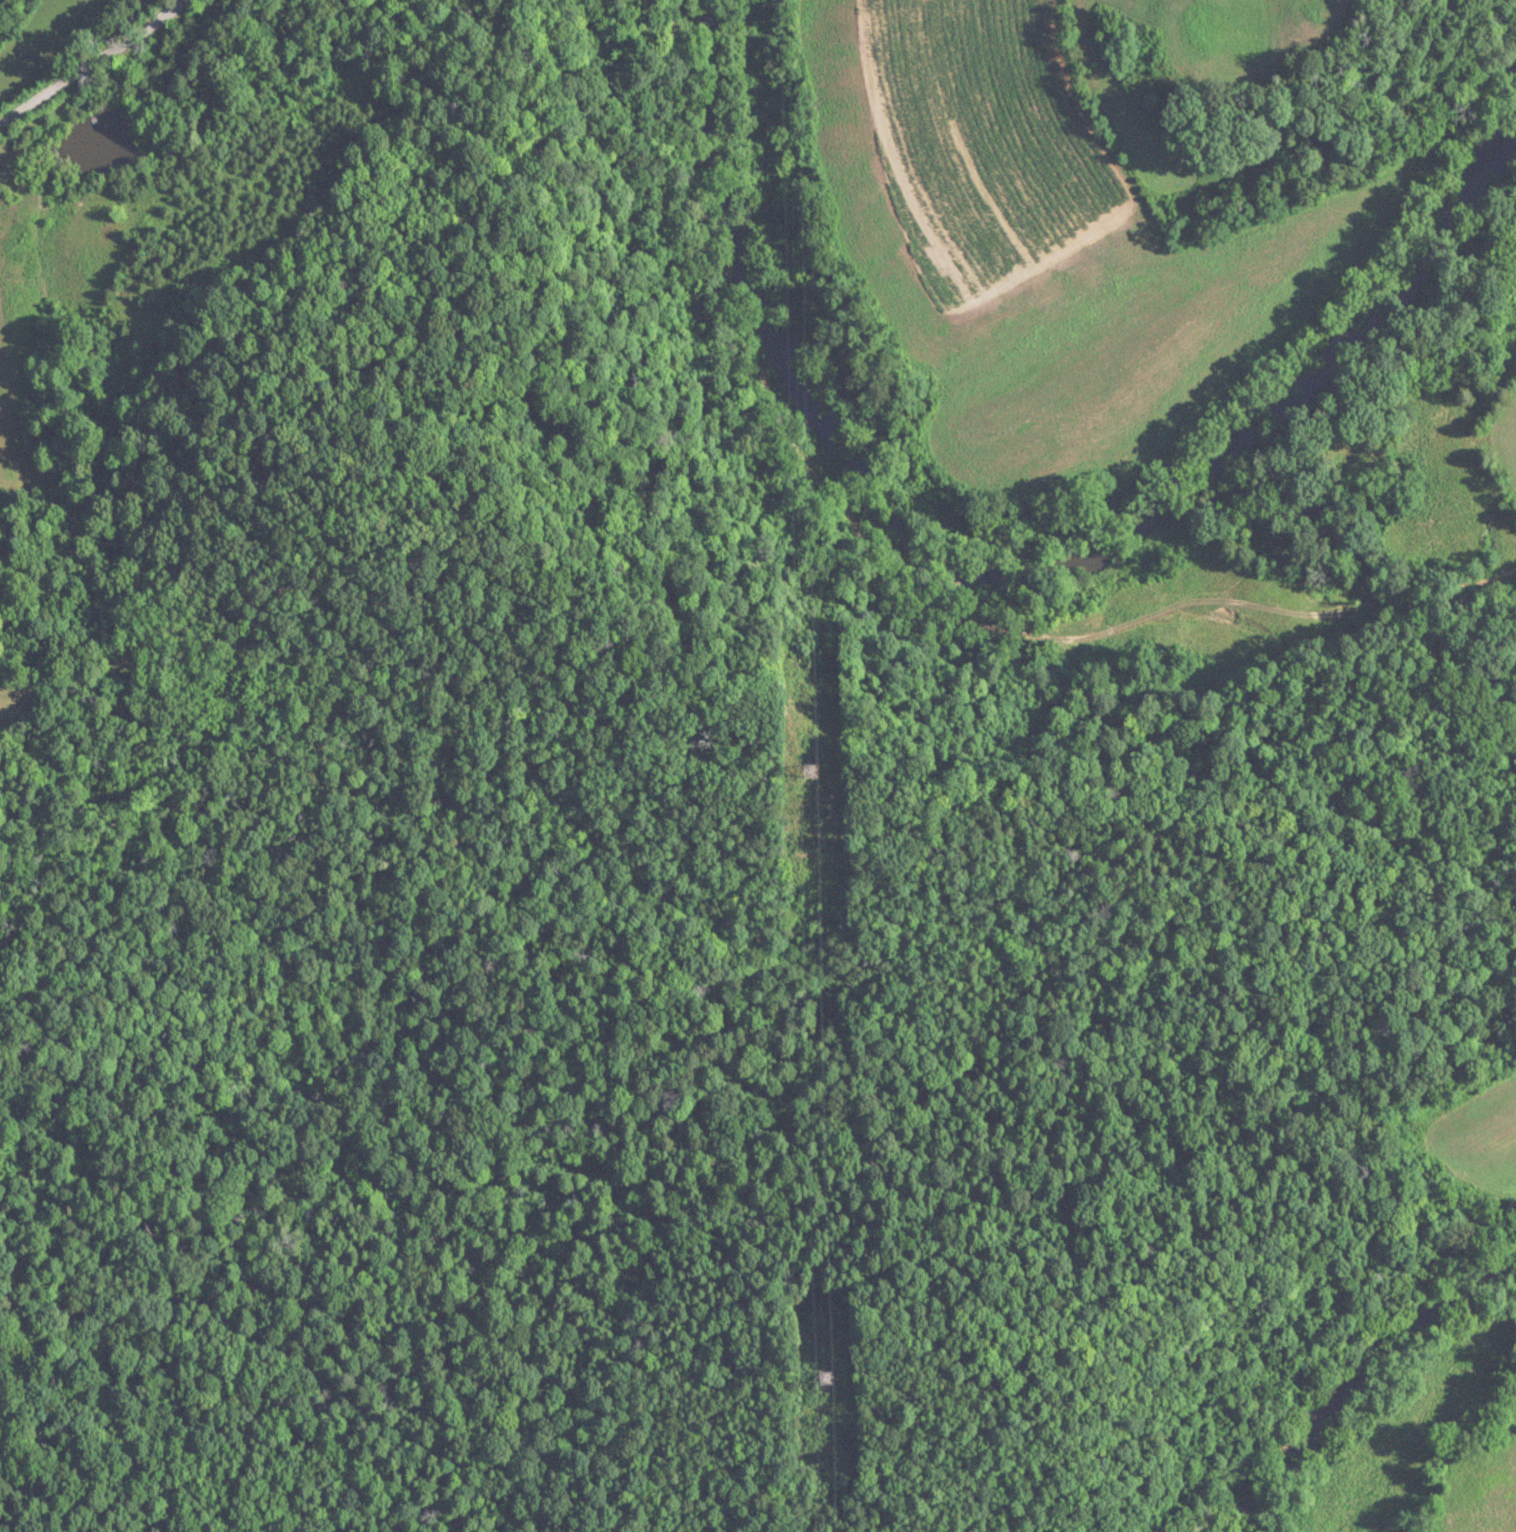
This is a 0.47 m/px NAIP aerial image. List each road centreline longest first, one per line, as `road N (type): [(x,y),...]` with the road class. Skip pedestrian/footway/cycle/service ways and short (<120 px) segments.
road 1 (residential): [(0,124),(181,0)]

